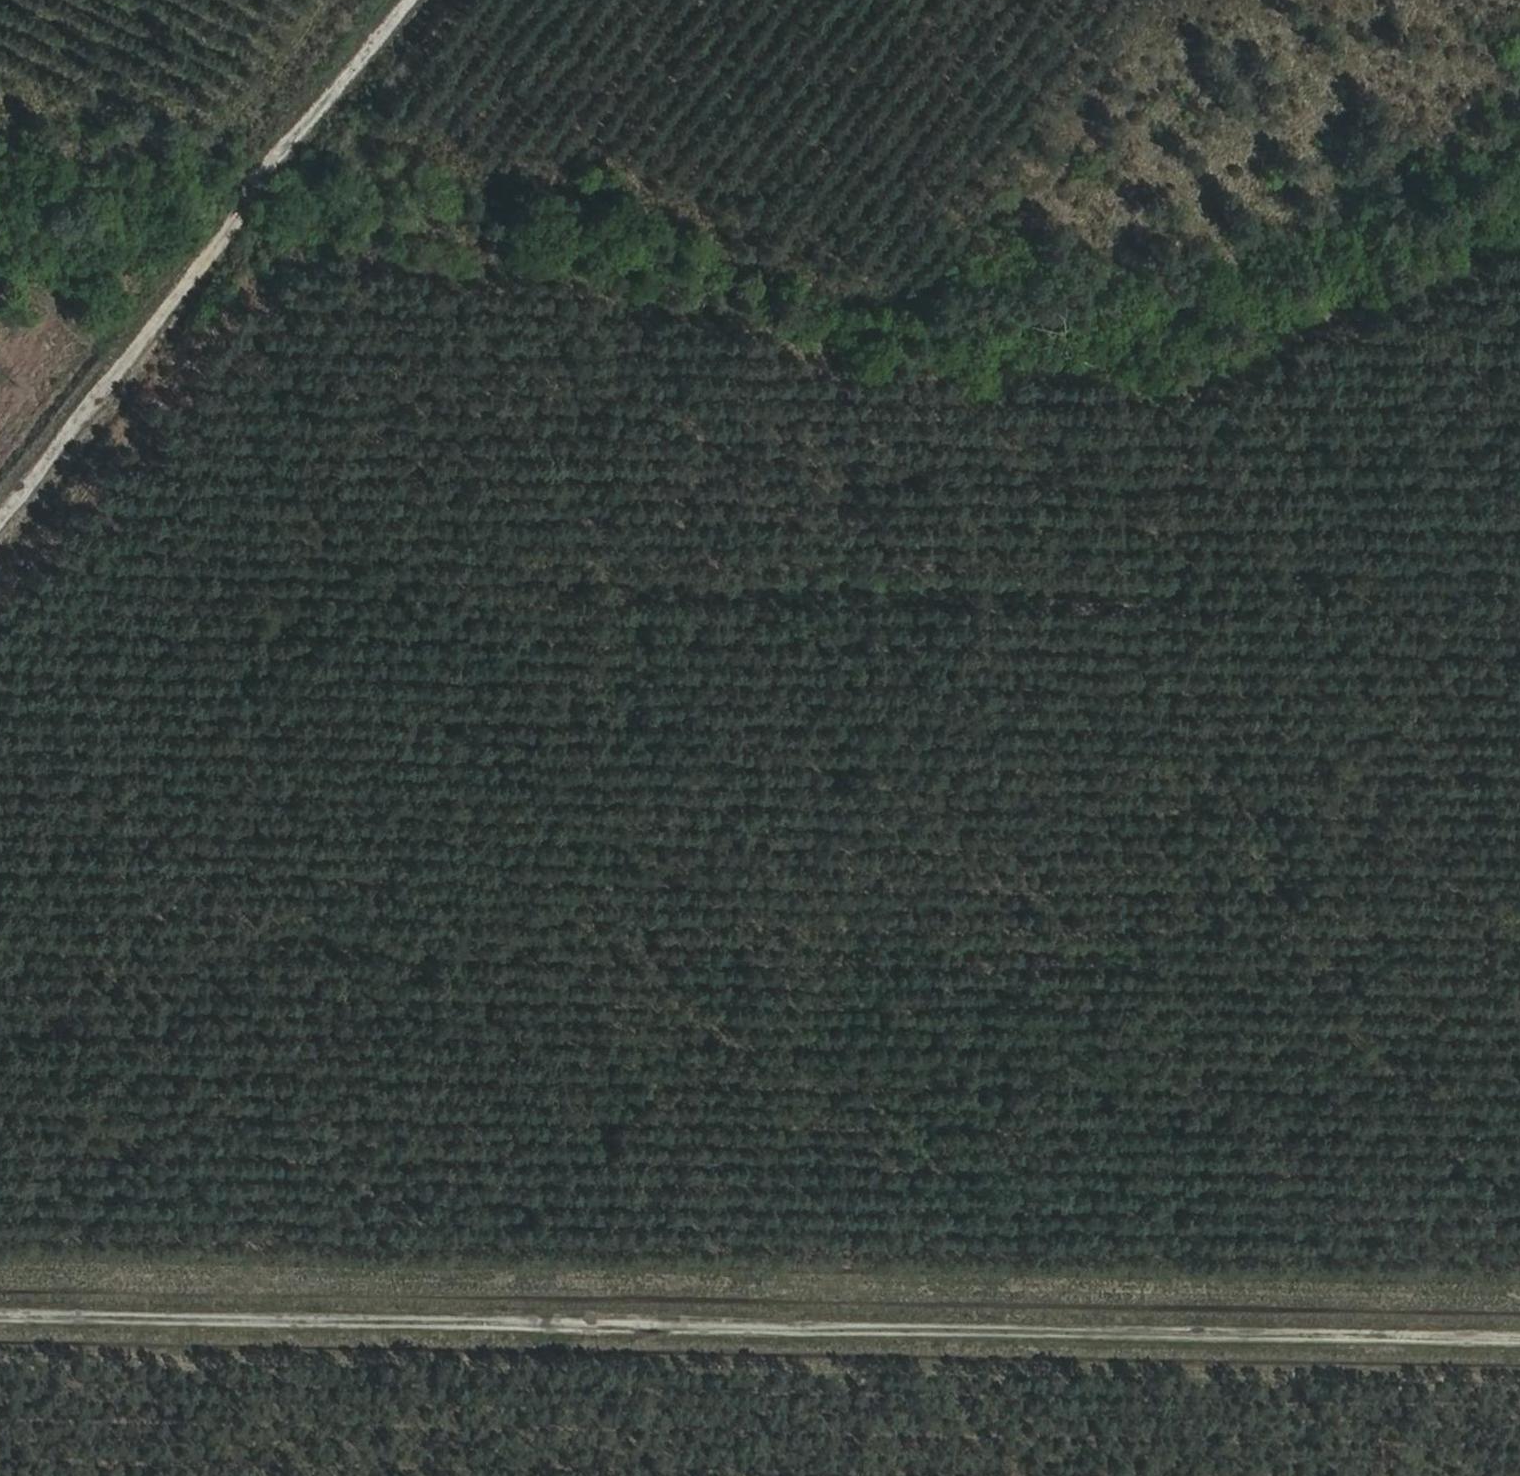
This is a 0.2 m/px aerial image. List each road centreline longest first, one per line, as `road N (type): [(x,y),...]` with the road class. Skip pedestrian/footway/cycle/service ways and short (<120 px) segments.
road 1 (track): [(0,1297),(1519,1329)]
road 2 (track): [(0,523),(423,0)]

